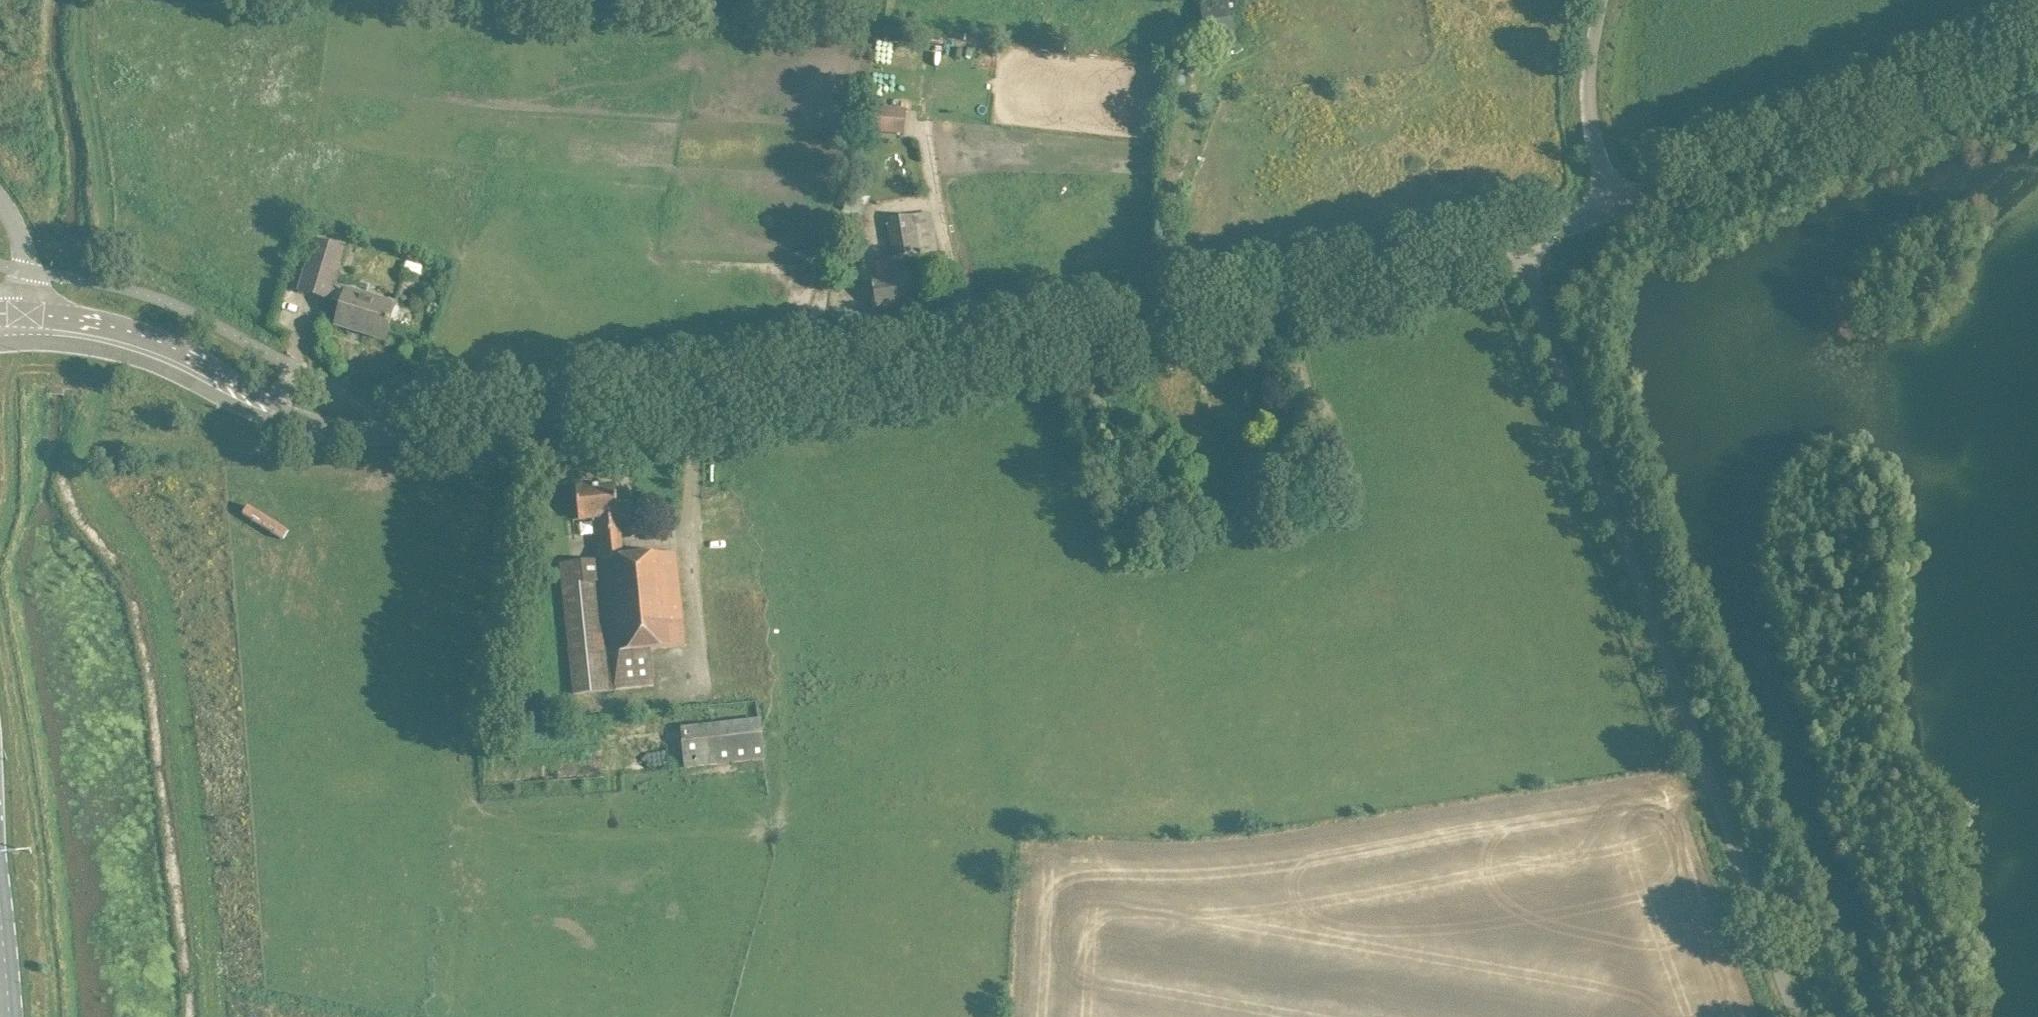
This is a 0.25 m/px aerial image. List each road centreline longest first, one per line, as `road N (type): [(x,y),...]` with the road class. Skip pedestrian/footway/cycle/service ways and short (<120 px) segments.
road 1 (unclassified): [(199,371),(265,408),(337,432),(513,427),(1158,327),(1516,242)]
road 2 (unclassified): [(1796,1016),(1516,242)]
road 3 (unclassified): [(1615,208),(2037,46)]
road 4 (unclassified): [(1615,208),(1590,112),(1602,0)]
road 5 (unclassified): [(199,371),(116,337),(31,326)]
road 6 (unclassified): [(31,326),(24,250),(0,198)]

